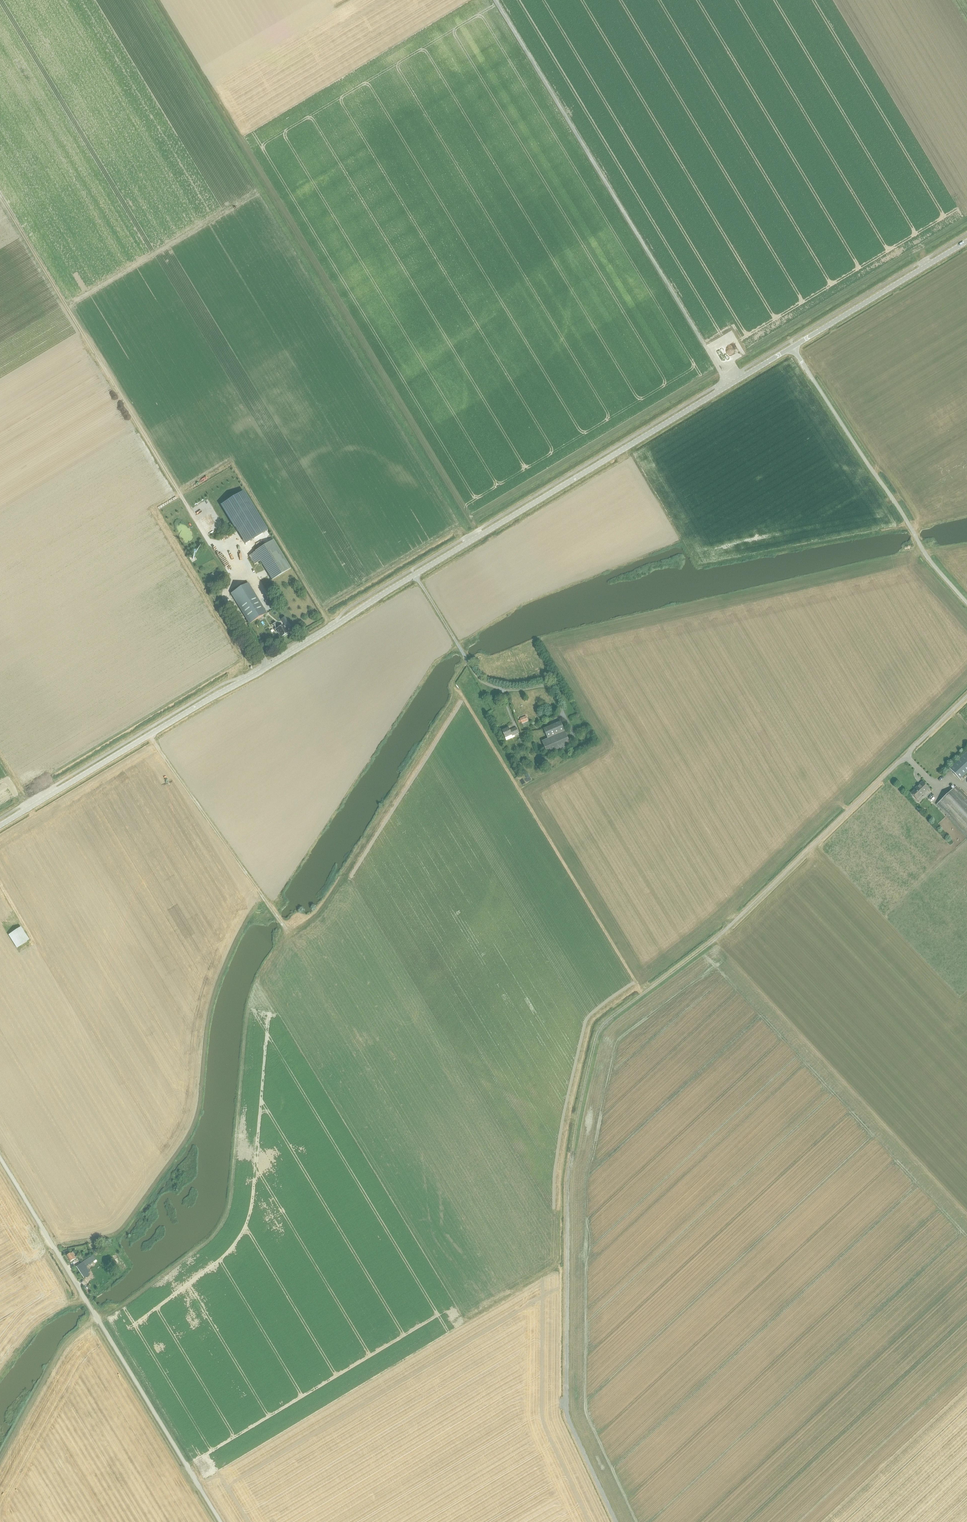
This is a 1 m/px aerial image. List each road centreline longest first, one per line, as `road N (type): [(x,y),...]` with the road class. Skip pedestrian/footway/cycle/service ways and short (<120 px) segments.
road 1 (tertiary): [(0,826),(792,347)]
road 2 (unclassified): [(221,1521),(0,1158)]
road 3 (unclassified): [(572,1157),(566,1413),(615,1521)]
road 4 (unclassified): [(966,603),(932,564),(792,347)]
road 5 (track): [(724,931),(600,1030),(572,1157)]
road 6 (unclassified): [(889,771),(724,931)]
road 7 (tertiary): [(792,347),(966,241)]

